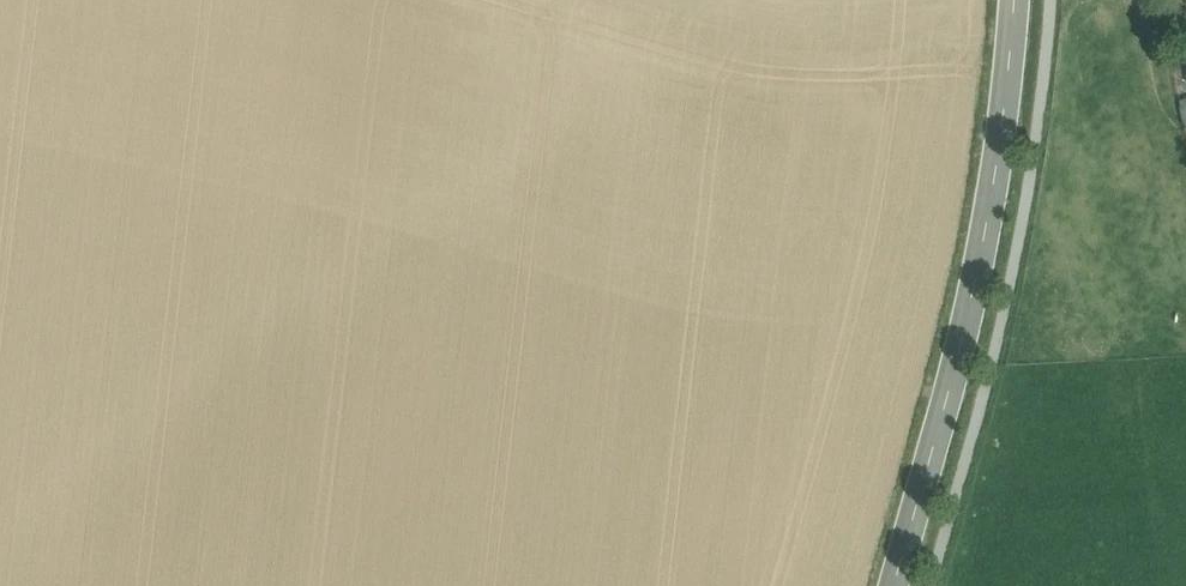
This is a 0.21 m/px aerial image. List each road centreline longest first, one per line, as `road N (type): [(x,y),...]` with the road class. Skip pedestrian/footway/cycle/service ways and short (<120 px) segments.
road 1 (tertiary): [(892,585),(947,391),(1001,124),(1013,0)]

